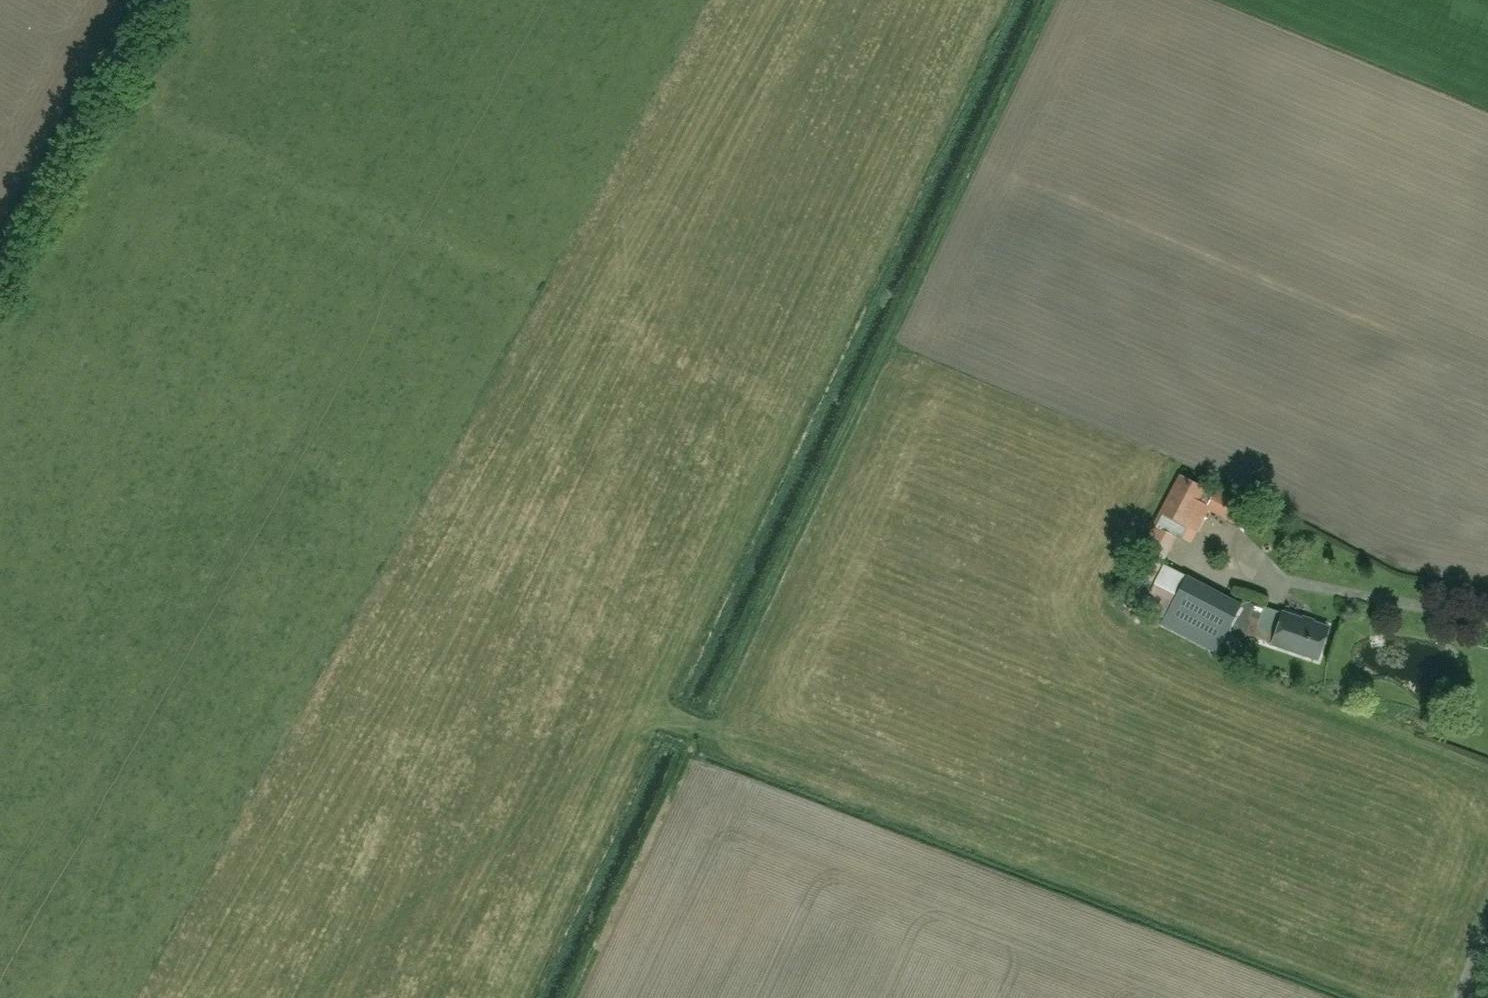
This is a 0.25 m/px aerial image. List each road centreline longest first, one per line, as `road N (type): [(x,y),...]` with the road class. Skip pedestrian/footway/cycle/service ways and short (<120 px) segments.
road 1 (unclassified): [(0,268),(155,0)]

